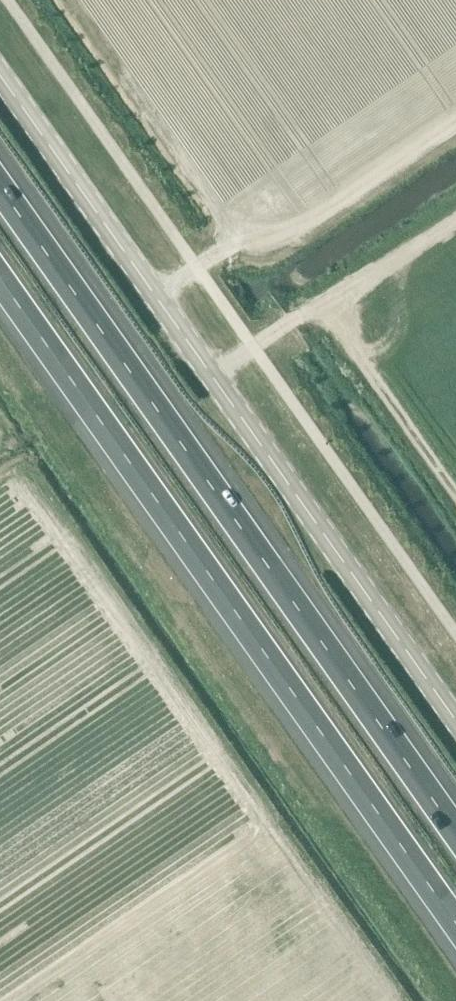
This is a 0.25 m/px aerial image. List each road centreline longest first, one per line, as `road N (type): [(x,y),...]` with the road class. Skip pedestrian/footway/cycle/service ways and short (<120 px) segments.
road 1 (tertiary): [(455,720),(0,75)]
road 2 (motorway): [(0,278),(455,923)]
road 3 (motorway): [(455,831),(0,188)]

